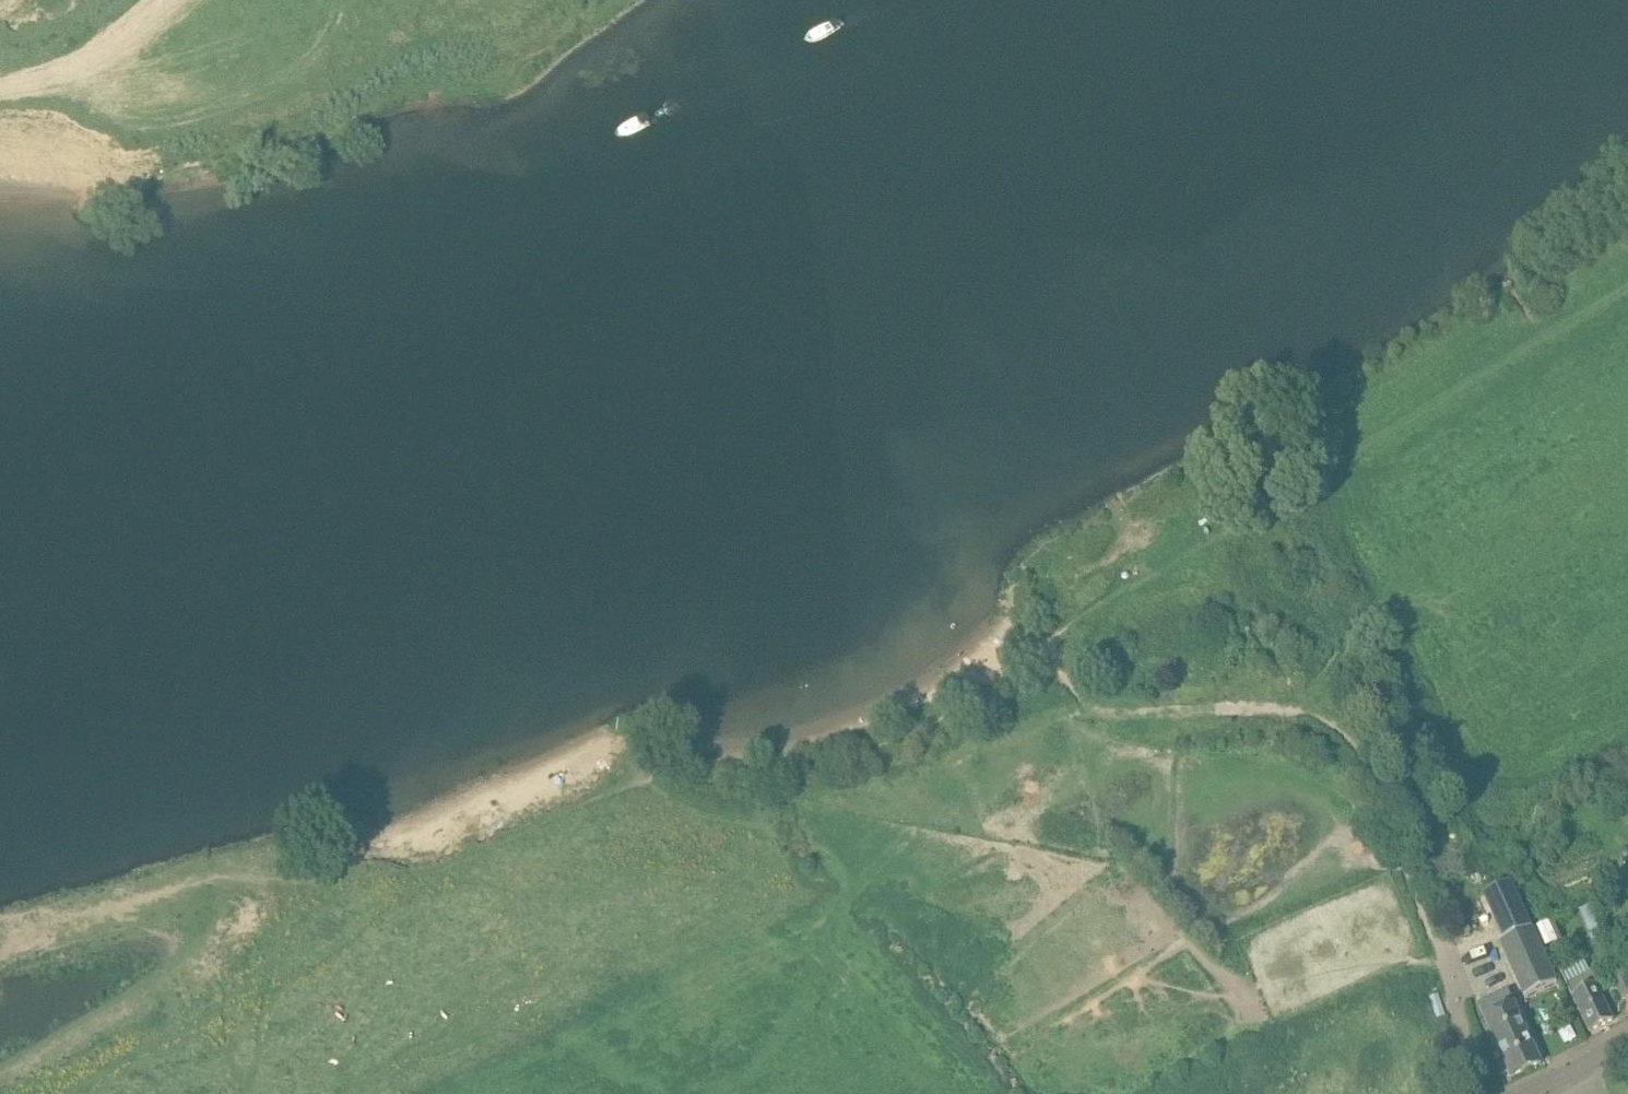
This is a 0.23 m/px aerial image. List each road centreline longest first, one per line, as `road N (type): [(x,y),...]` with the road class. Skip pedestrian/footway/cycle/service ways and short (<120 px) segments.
road 1 (track): [(1488,1093),(1436,939),(1351,744),(1318,714),(1218,708),(1117,715),(1059,653)]

